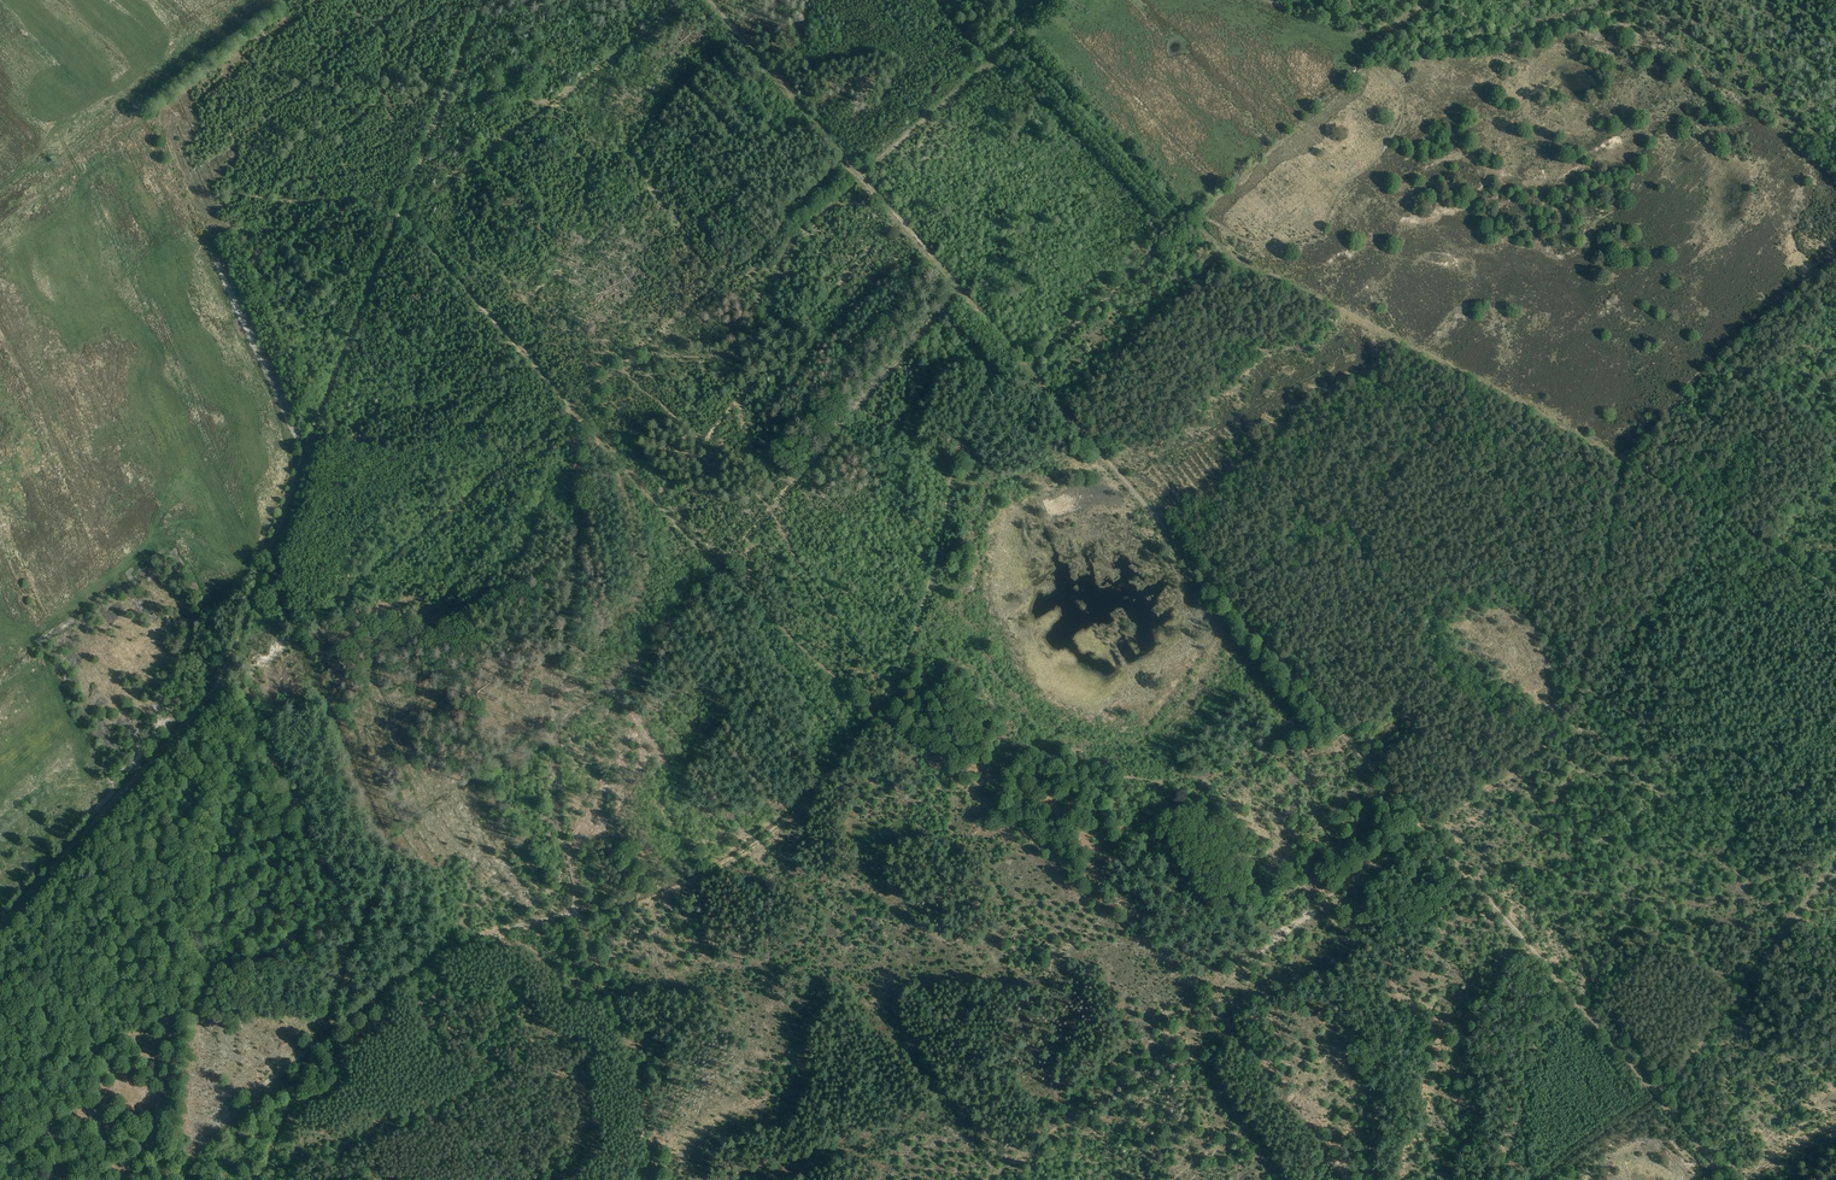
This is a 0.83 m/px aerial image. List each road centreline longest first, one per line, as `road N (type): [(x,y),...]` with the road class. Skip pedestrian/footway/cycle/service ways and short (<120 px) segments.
road 1 (track): [(170,1154),(433,959),(493,934),(577,913),(559,836),(558,718),(651,653),(722,570)]
road 2 (track): [(722,570),(908,745),(1140,928),(1210,1003)]
road 3 (track): [(658,1179),(624,1045),(577,913),(620,910),(730,857),(809,795),(878,719)]
road 4 (track): [(1028,368),(1428,830)]
road 5 (track): [(1321,901),(1206,780),(1095,772),(1047,789),(989,778),(918,721),(892,686)]
road 6 (track): [(215,695),(400,215)]
road 7 (track): [(707,0),(1028,368)]
road 8 (track): [(1627,462),(1297,286),(1245,269),(1204,229)]
road 9 (track): [(215,695),(170,1154)]
road 10 (track): [(1627,462),(1571,710),(1521,764),(1428,830)]
road 11 (track): [(589,395),(642,360),(729,354),(748,345),(800,231),(860,176)]
road 12 (track): [(892,686),(922,618),(971,413),(1018,356)]
road 13 (track): [(0,927),(215,695)]
road 14 (track): [(430,186),(683,0)]
road 15 (track): [(1835,262),(1701,368),(1627,462)]
road 16 (track): [(987,1179),(1210,1003)]
road 17 (track): [(400,215),(572,410)]
road 18 (track): [(1835,587),(1627,462)]
road 19 (track): [(400,215),(485,0)]
road 20 (track): [(1210,1003),(1349,1179)]
road 21 (track): [(1028,368),(1195,221)]
road 22 (track): [(572,410),(722,570)]
road 23 (track): [(1529,945),(1658,1095)]
road 24 (track): [(1428,830),(1529,945)]
road 25 (track): [(1210,1003),(1321,901)]

